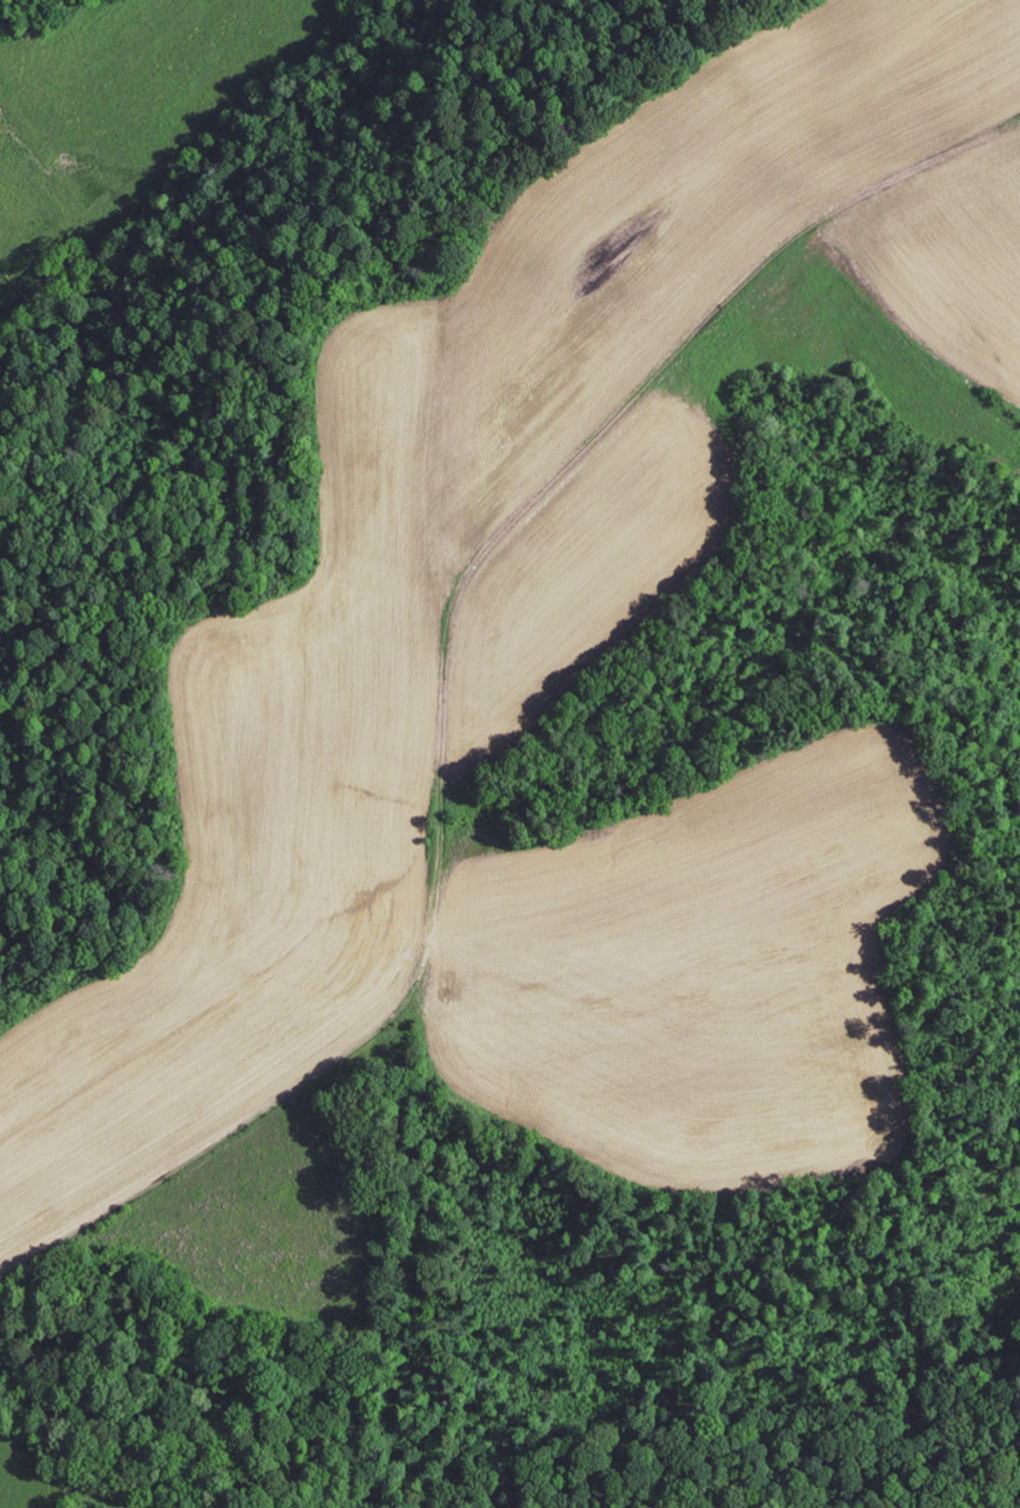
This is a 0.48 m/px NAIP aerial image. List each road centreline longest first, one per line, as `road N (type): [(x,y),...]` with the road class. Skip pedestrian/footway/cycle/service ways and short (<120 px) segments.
road 1 (residential): [(0,1283),(304,1085),(400,1003),(422,961),(434,903),(446,644),(462,585),(486,549),(800,235),(1019,120)]

